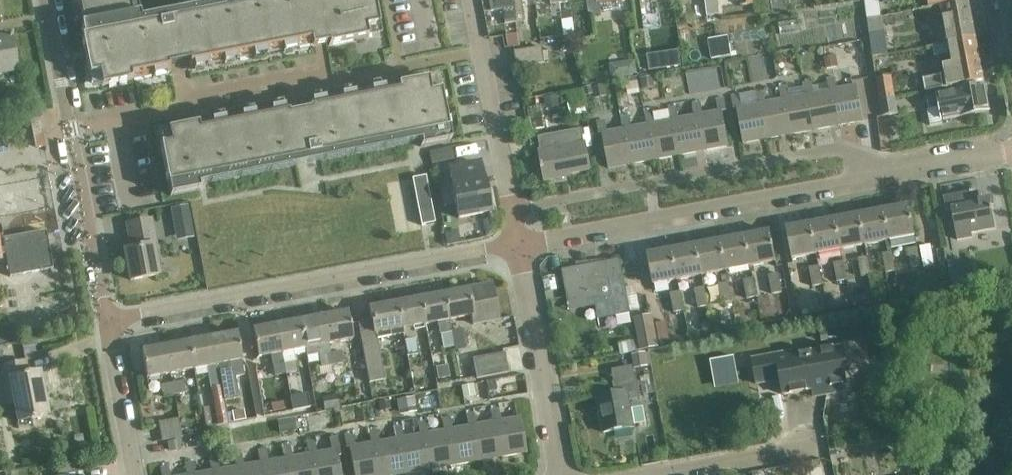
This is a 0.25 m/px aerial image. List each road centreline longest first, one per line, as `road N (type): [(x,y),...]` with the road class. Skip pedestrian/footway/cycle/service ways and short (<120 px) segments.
road 1 (residential): [(480,54),(332,82),(302,78),(70,130)]
road 2 (residential): [(106,321),(516,246)]
road 3 (residential): [(874,177),(839,149),(509,209)]
road 4 (residential): [(516,246),(874,177)]
road 5 (residential): [(561,474),(516,246)]
road 6 (residential): [(70,130),(106,321)]
road 7 (residential): [(509,209),(480,54)]
road 8 (residential): [(136,474),(106,321)]
road 9 (residential): [(663,474),(807,447)]
road 10 (residential): [(874,177),(1011,153)]
road 11 (residential): [(46,0),(70,130)]

